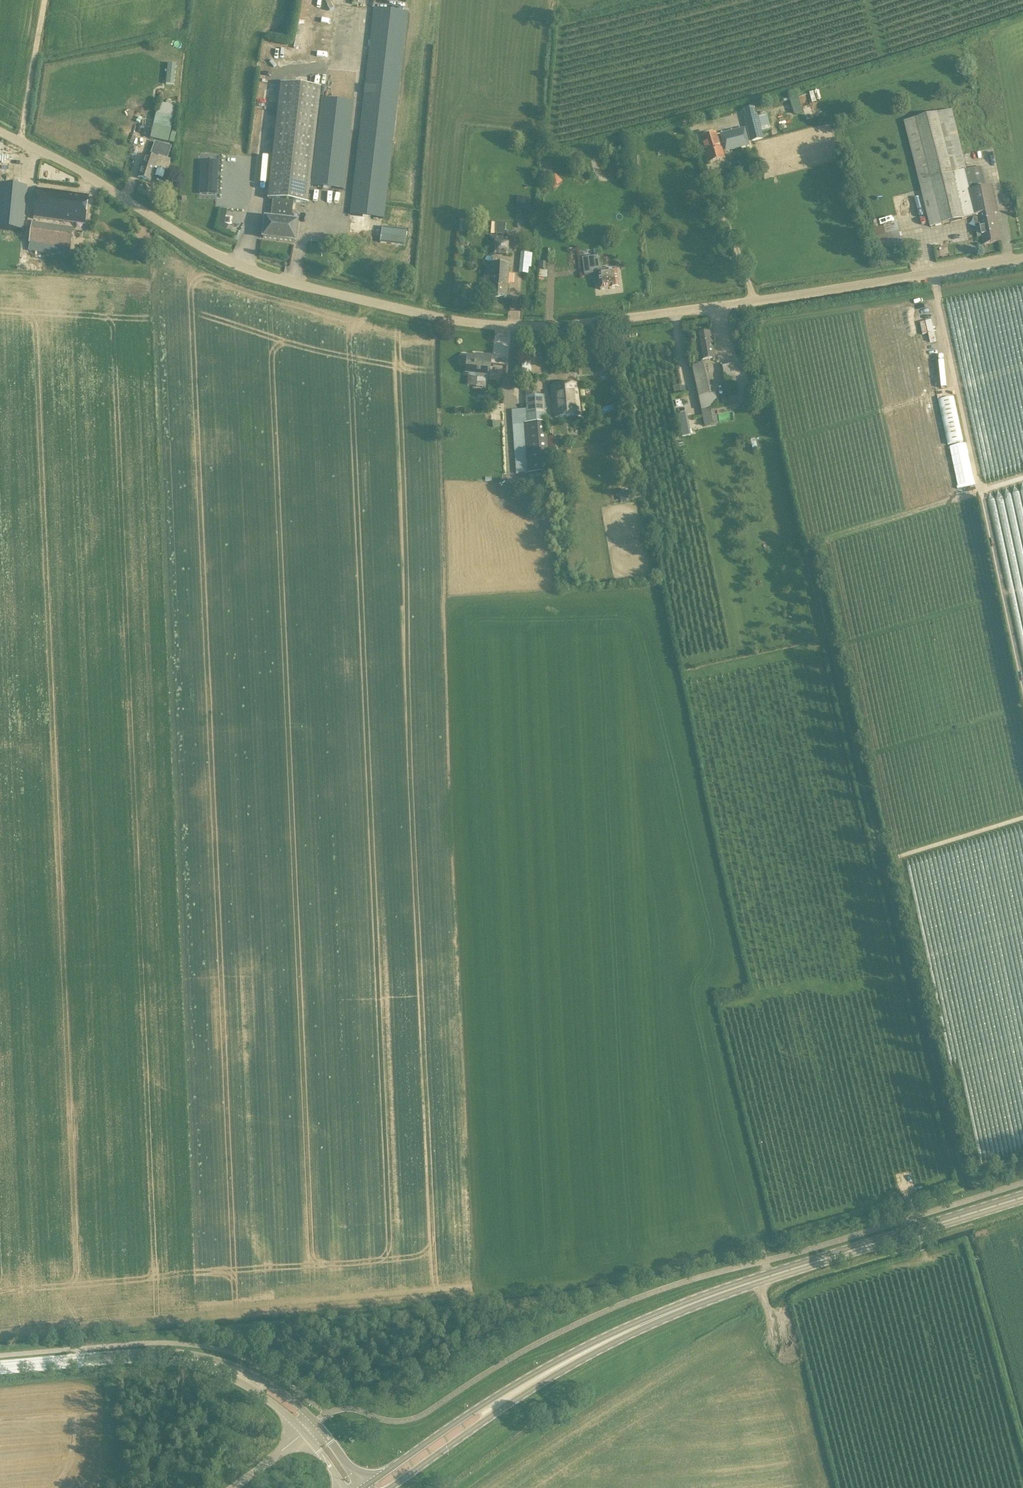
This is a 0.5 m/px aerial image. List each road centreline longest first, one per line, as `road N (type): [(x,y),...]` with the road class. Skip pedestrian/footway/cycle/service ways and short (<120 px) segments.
road 1 (unclassified): [(1022,260),(548,328),(416,317),(230,259),(0,134)]
road 2 (primary): [(513,1394),(675,1314),(1022,1199)]
road 3 (primary): [(0,1366),(141,1354),(242,1374)]
road 4 (primary): [(513,1394),(476,1408),(369,1487)]
road 5 (primary): [(389,1487),(513,1394)]

